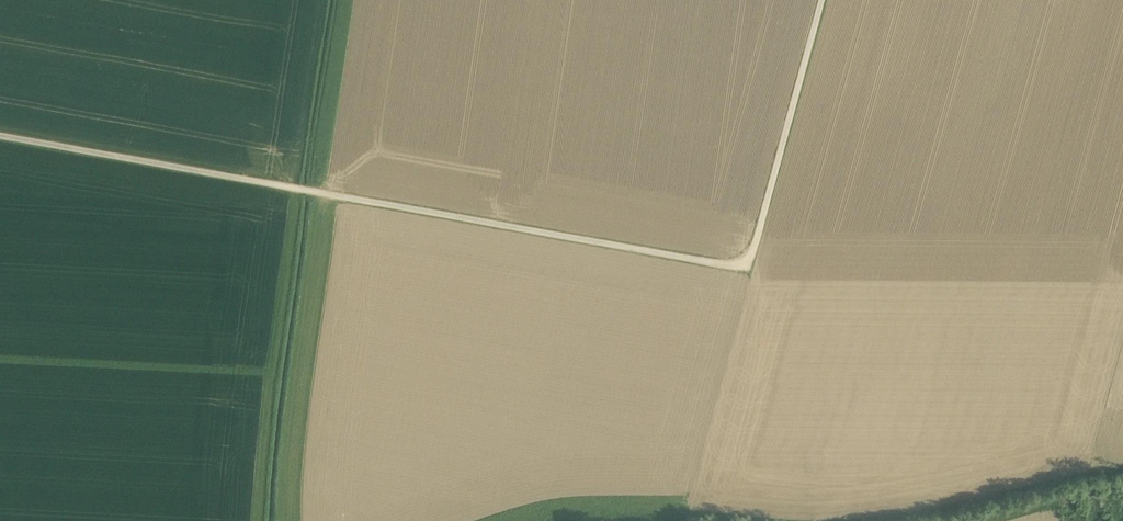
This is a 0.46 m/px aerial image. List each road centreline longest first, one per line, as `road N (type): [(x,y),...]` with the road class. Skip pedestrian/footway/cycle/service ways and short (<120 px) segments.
road 1 (unclassified): [(823,0),(746,261),(727,264),(0,134)]

